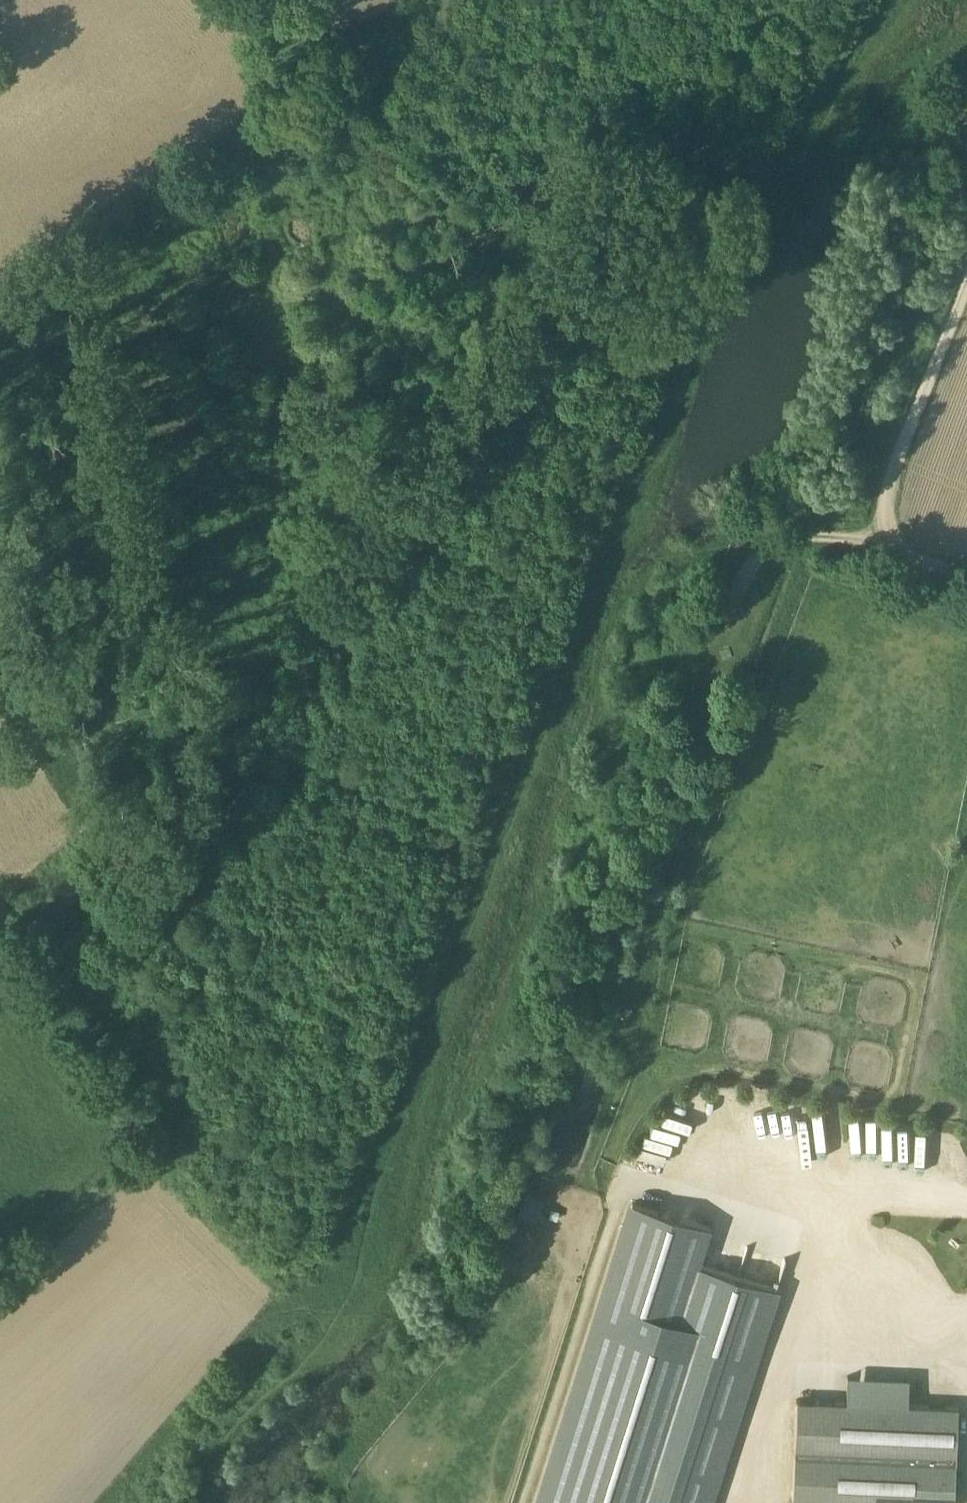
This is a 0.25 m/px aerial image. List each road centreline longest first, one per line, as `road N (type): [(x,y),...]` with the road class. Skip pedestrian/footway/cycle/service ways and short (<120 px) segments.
road 1 (track): [(11,911),(39,924),(105,1006),(163,1089),(169,1113),(147,1155),(0,1277)]
road 2 (track): [(966,285),(870,518),(903,558),(966,575)]

